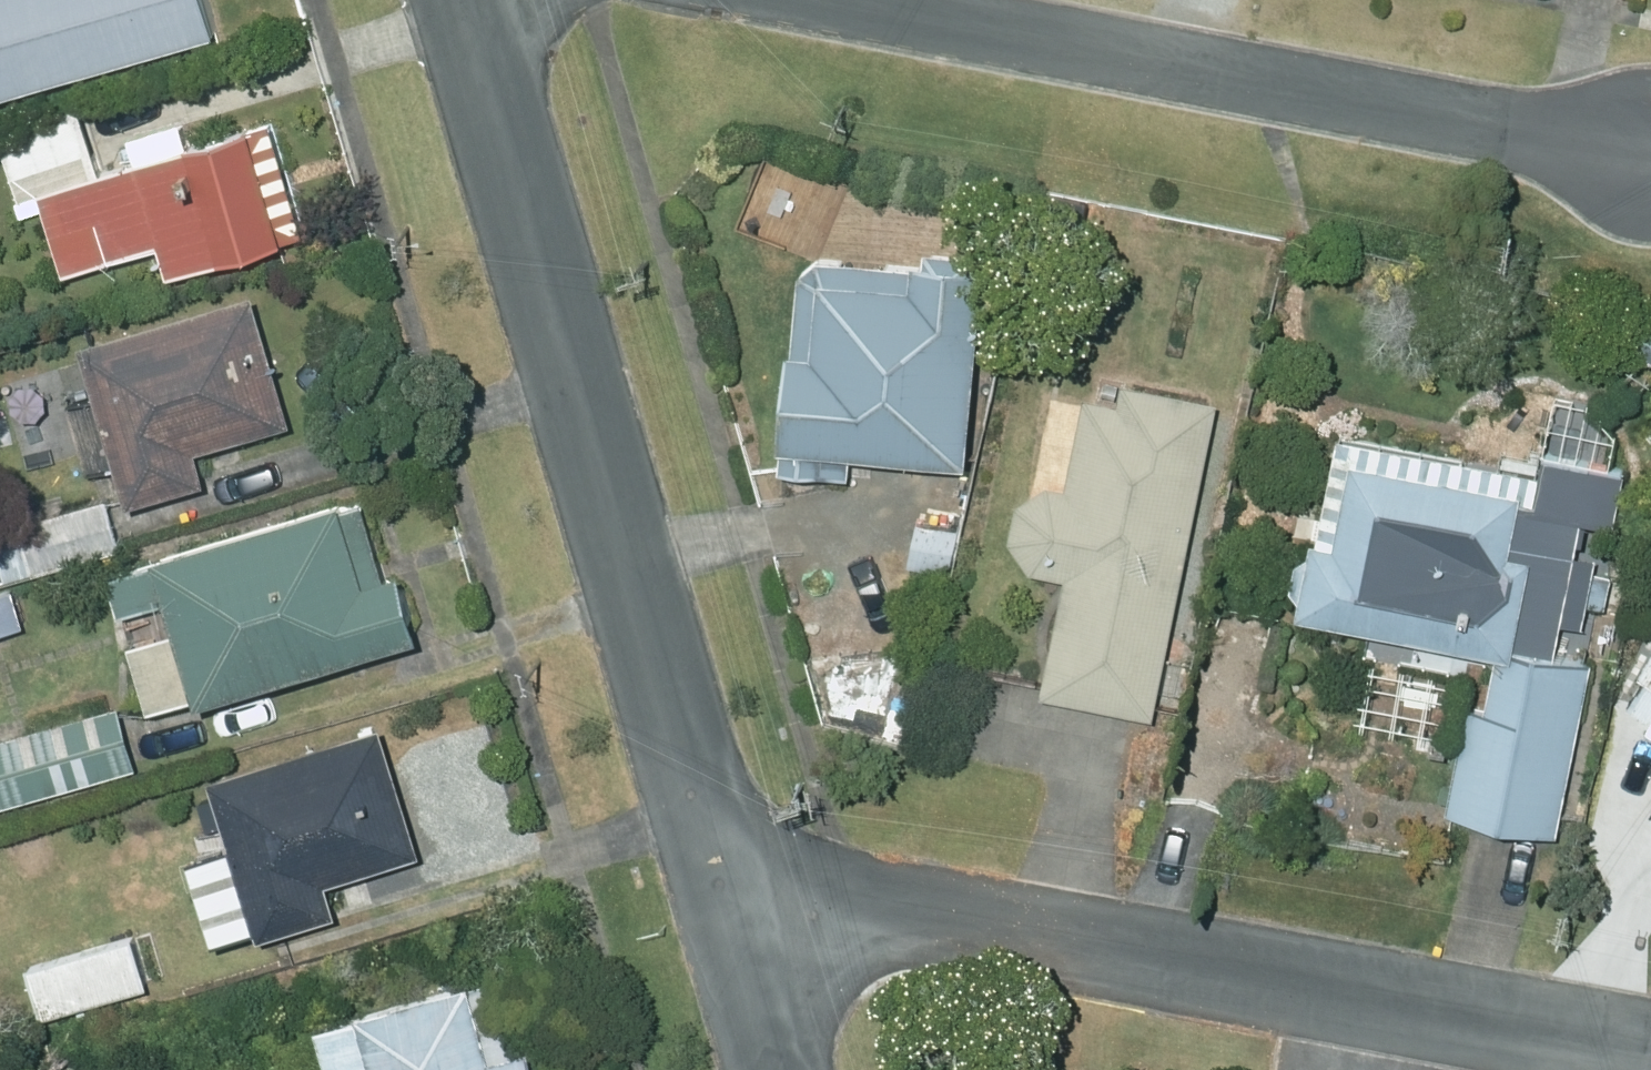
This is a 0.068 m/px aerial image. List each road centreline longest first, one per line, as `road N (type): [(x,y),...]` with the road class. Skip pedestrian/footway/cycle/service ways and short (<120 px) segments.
road 1 (residential): [(461,0),(743,890)]
road 2 (residential): [(743,890),(1650,1062)]
road 3 (residential): [(810,0),(1650,147)]
road 4 (residential): [(743,890),(794,1069)]

